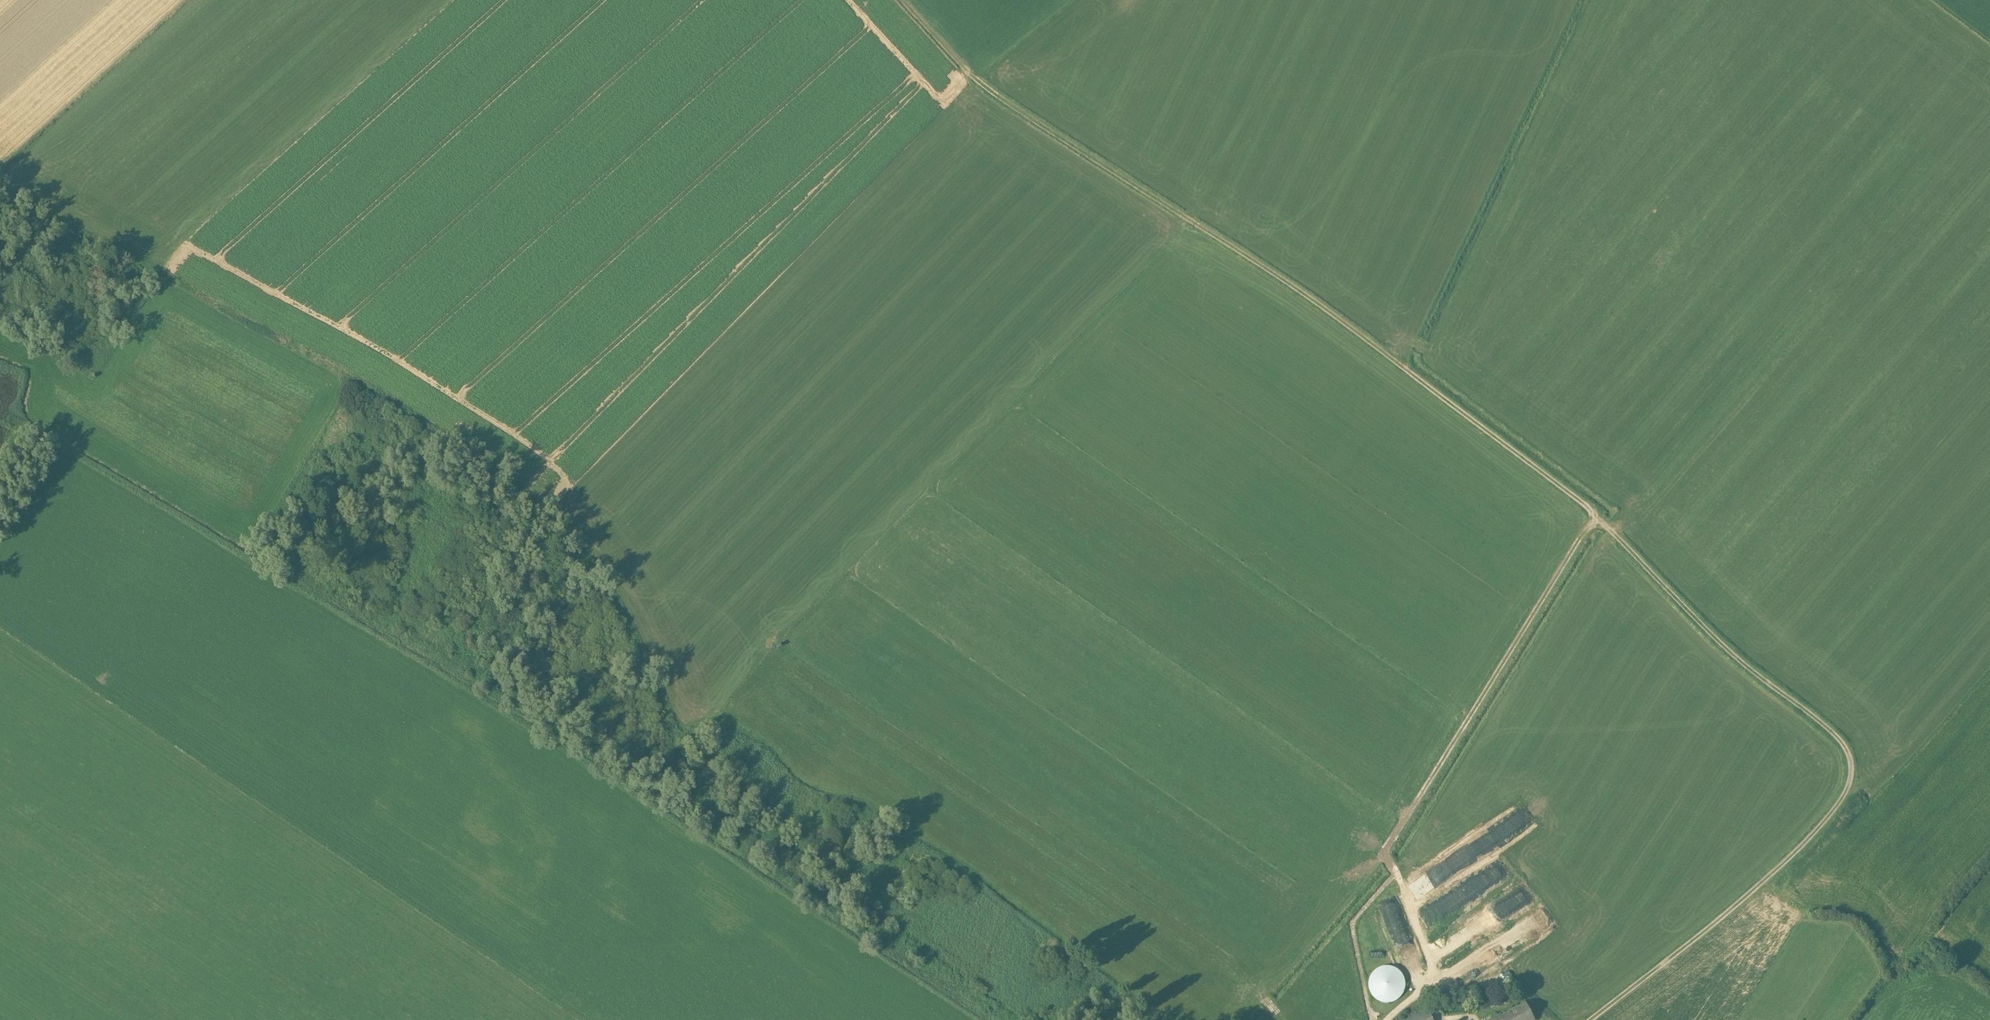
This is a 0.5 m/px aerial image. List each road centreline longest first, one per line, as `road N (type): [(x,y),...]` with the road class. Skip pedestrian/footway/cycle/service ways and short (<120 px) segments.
road 1 (track): [(1587,1019),(1772,877),(1847,803),(1854,778),(1848,752),(1684,611),(1596,513),(1235,249),(973,77),(902,0)]
road 2 (track): [(1601,520),(1586,529),(1388,847),(1395,872)]

